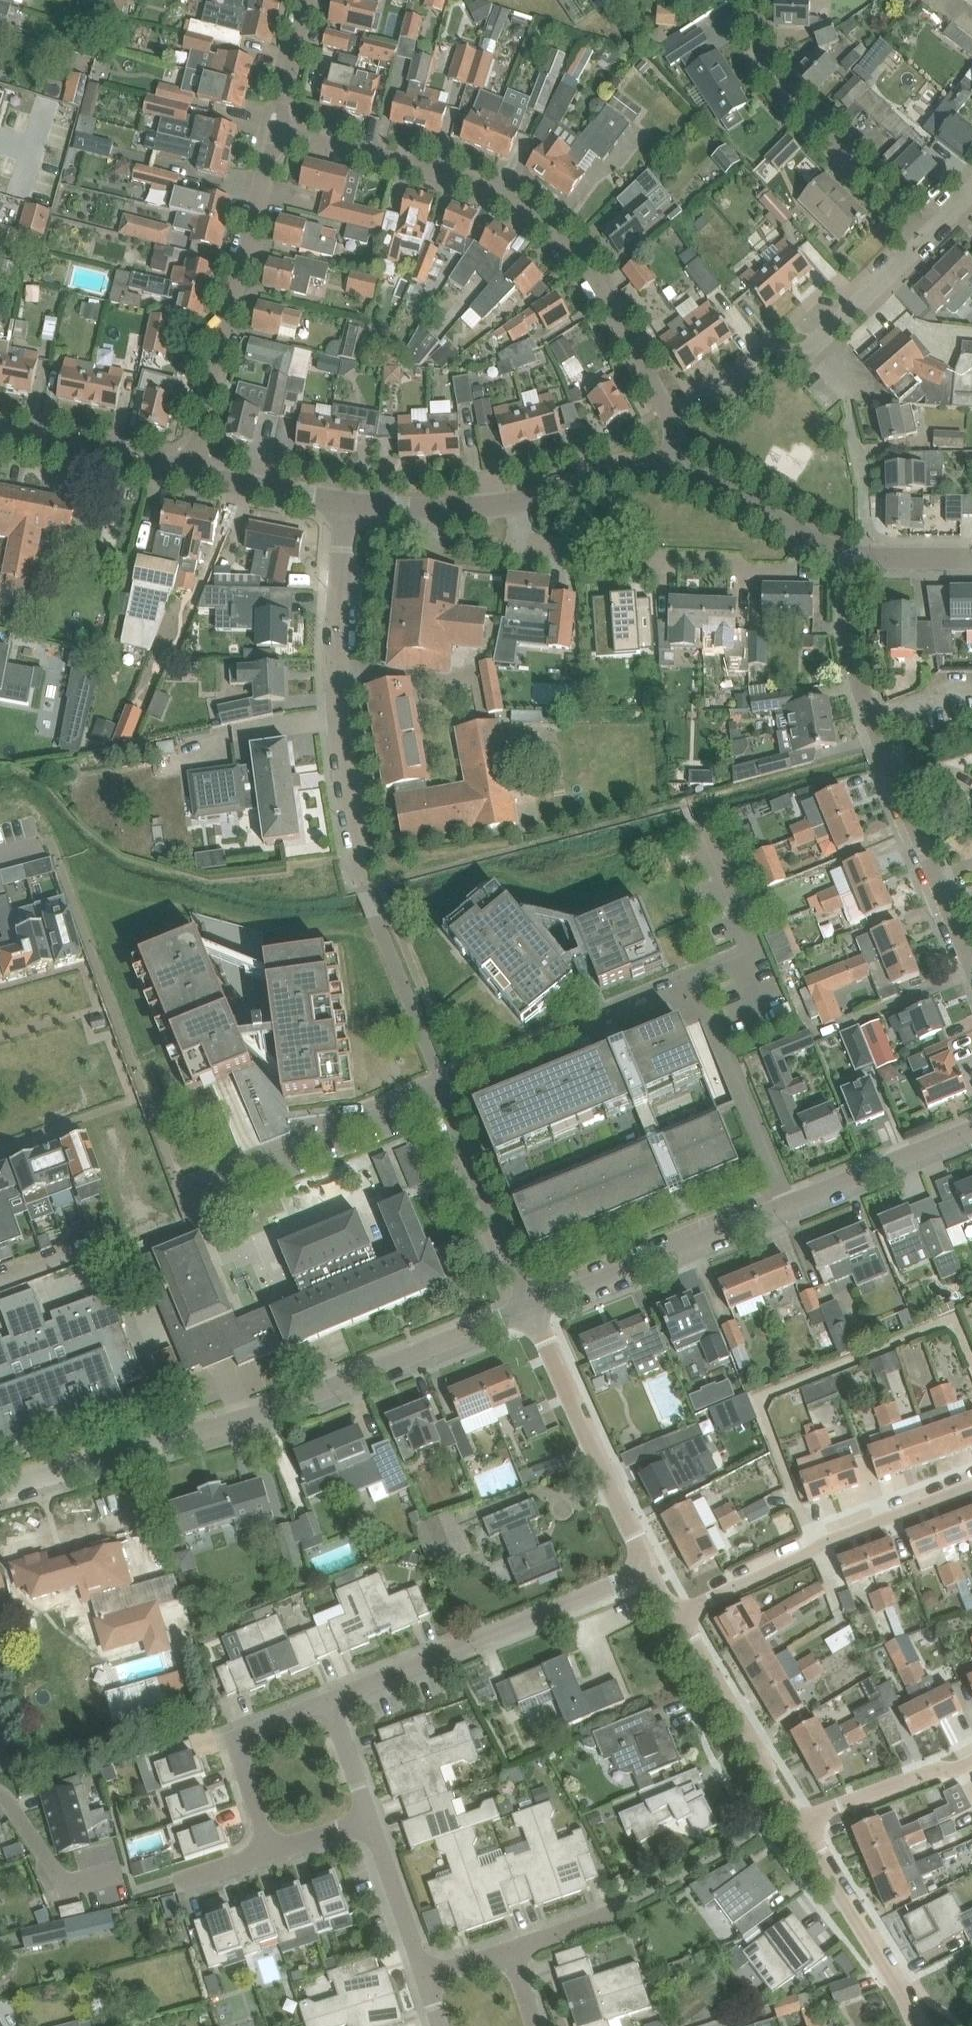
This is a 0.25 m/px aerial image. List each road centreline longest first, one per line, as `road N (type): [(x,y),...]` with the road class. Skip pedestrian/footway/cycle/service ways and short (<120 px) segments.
road 1 (unclassified): [(0,1491),(254,1418),(529,1314)]
road 2 (residential): [(787,1207),(696,980),(441,1088)]
road 3 (residential): [(670,410),(602,286),(558,234),(520,206),(454,180),(283,134)]
road 4 (residential): [(971,961),(857,671),(848,558)]
road 5 (residential): [(367,886),(336,687),(349,502)]
road 6 (residential): [(182,468),(283,134)]
road 7 (residential): [(333,1701),(656,1573)]
road 8 (residential): [(812,539),(797,561),(605,558),(527,541),(508,502)]
road 9 (residential): [(680,1609),(815,1547),(971,1491)]
road 10 (residential): [(927,243),(780,86),(762,41),(758,0)]
road 11 (residential): [(656,1573),(529,1314)]
road 12 (residential): [(441,1088),(182,1195)]
road 13 (unclassified): [(529,1314),(787,1207)]
road 14 (residential): [(925,2025),(797,1817)]
road 15 (residential): [(529,1314),(441,1088)]
road 16 (residential): [(797,1817),(680,1609)]
road 17 (residential): [(269,1859),(238,1758),(247,1732),(333,1701)]
road 18 (unclassified): [(787,1207),(971,1132)]
road 19 (residential): [(797,1817),(971,1752)]
road 20 (unclassified): [(182,468),(0,432)]
road 21 (residential): [(441,1088),(380,913)]
road 22 (unclassified): [(349,502),(182,468)]
road 23 (unclassified): [(508,502),(675,469)]
road 24 (residential): [(801,355),(927,243)]
road 25 (unclassified): [(349,502),(508,502)]
road 26 (residential): [(801,355),(762,340),(670,410)]
road 27 (residential): [(423,1975),(372,1827)]
road 28 (residential): [(812,539),(675,469)]
road 29 (residential): [(283,134),(316,0)]
road 30 (residential): [(372,1827),(333,1701)]
road 31 (residential): [(0,1280),(118,1238)]
road 32 (residential): [(971,555),(848,558)]
road 33 (residential): [(509,1946),(624,1908)]

